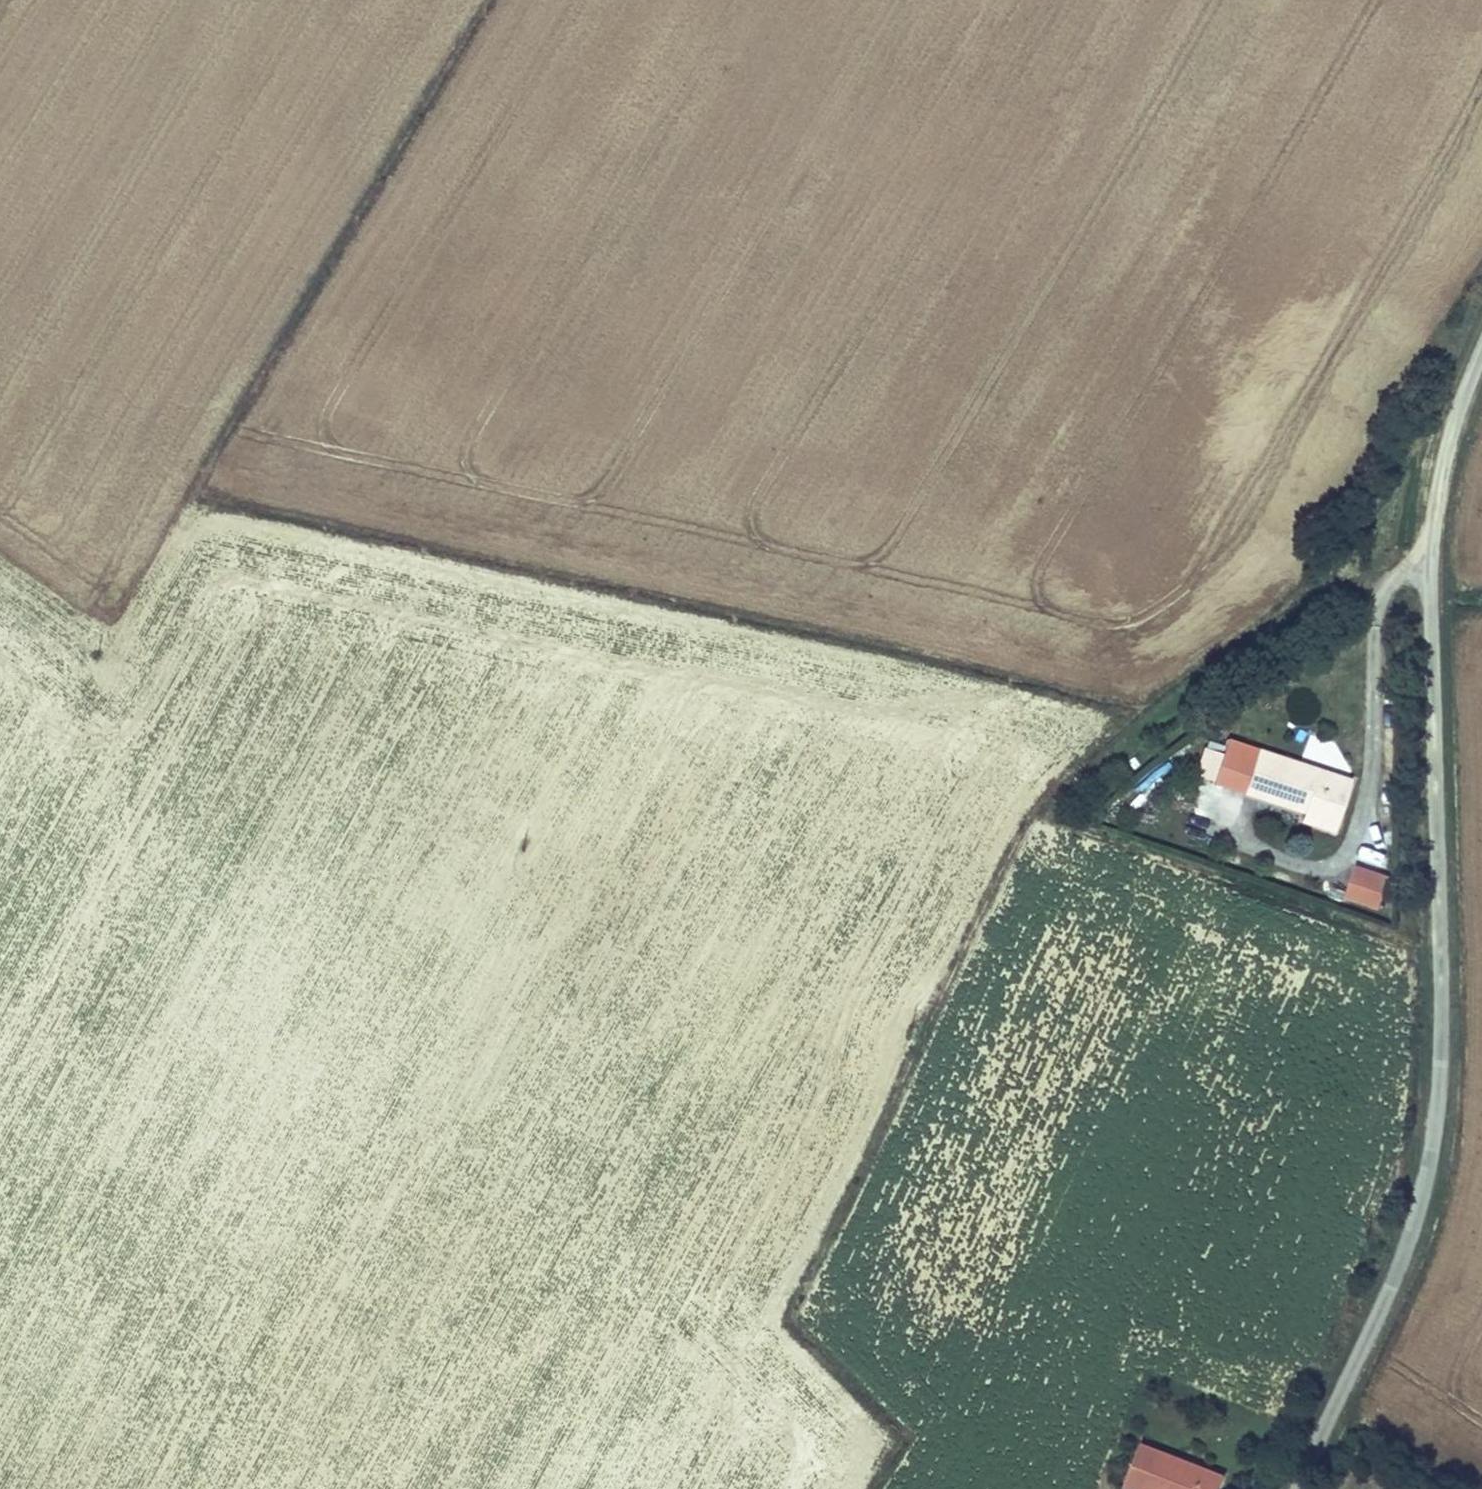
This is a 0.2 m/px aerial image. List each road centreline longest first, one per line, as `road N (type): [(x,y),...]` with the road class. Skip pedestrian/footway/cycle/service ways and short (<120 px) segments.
road 1 (unclassified): [(1298,1488),(1407,1237),(1435,1118),(1441,1019),(1432,561),(1442,477),(1481,355)]

